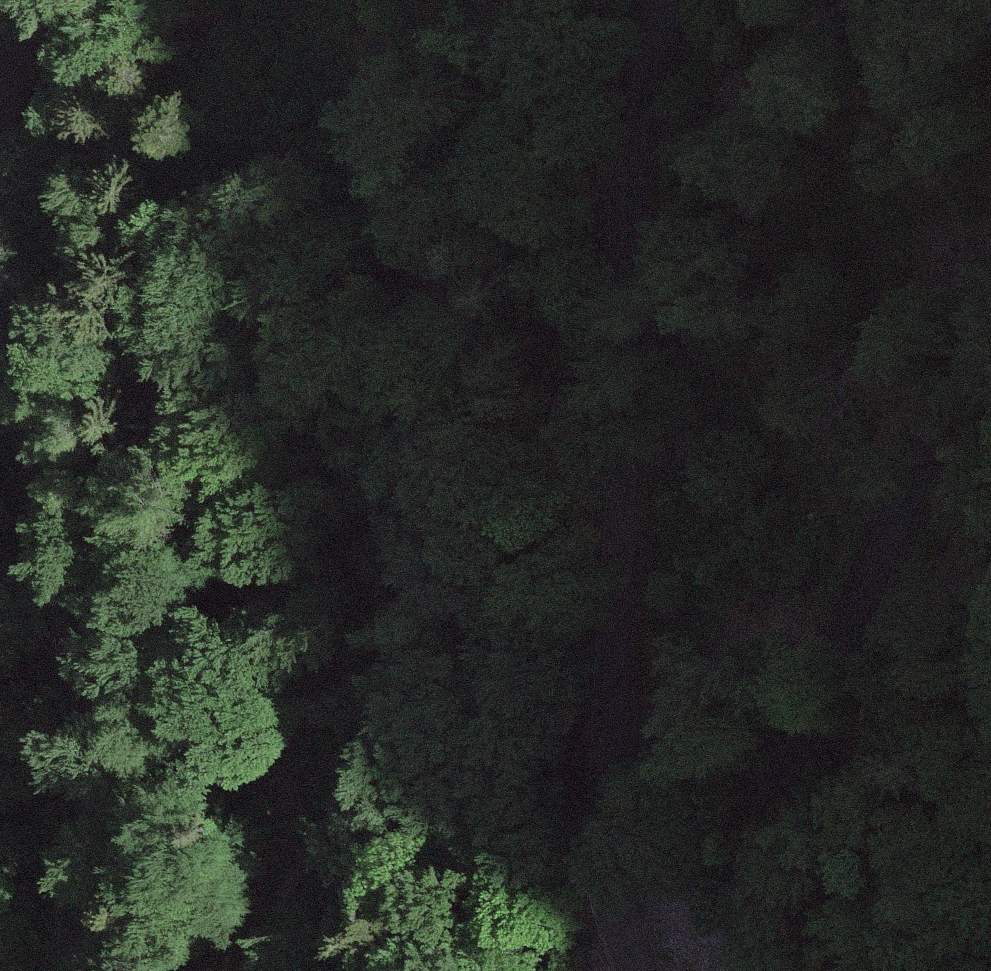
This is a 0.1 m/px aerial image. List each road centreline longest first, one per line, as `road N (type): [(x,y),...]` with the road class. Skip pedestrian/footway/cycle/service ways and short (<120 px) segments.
road 1 (unclassified): [(275,970),(423,631),(469,247),(529,129),(565,0)]
road 2 (unclassified): [(667,0),(649,45),(641,137),(620,699),(616,908),(637,970)]
road 3 (unclassified): [(766,970),(755,909),(823,691),(990,307)]
road 4 (unclassified): [(0,296),(91,719),(87,970)]
road 5 (unclassified): [(43,0),(0,148)]

